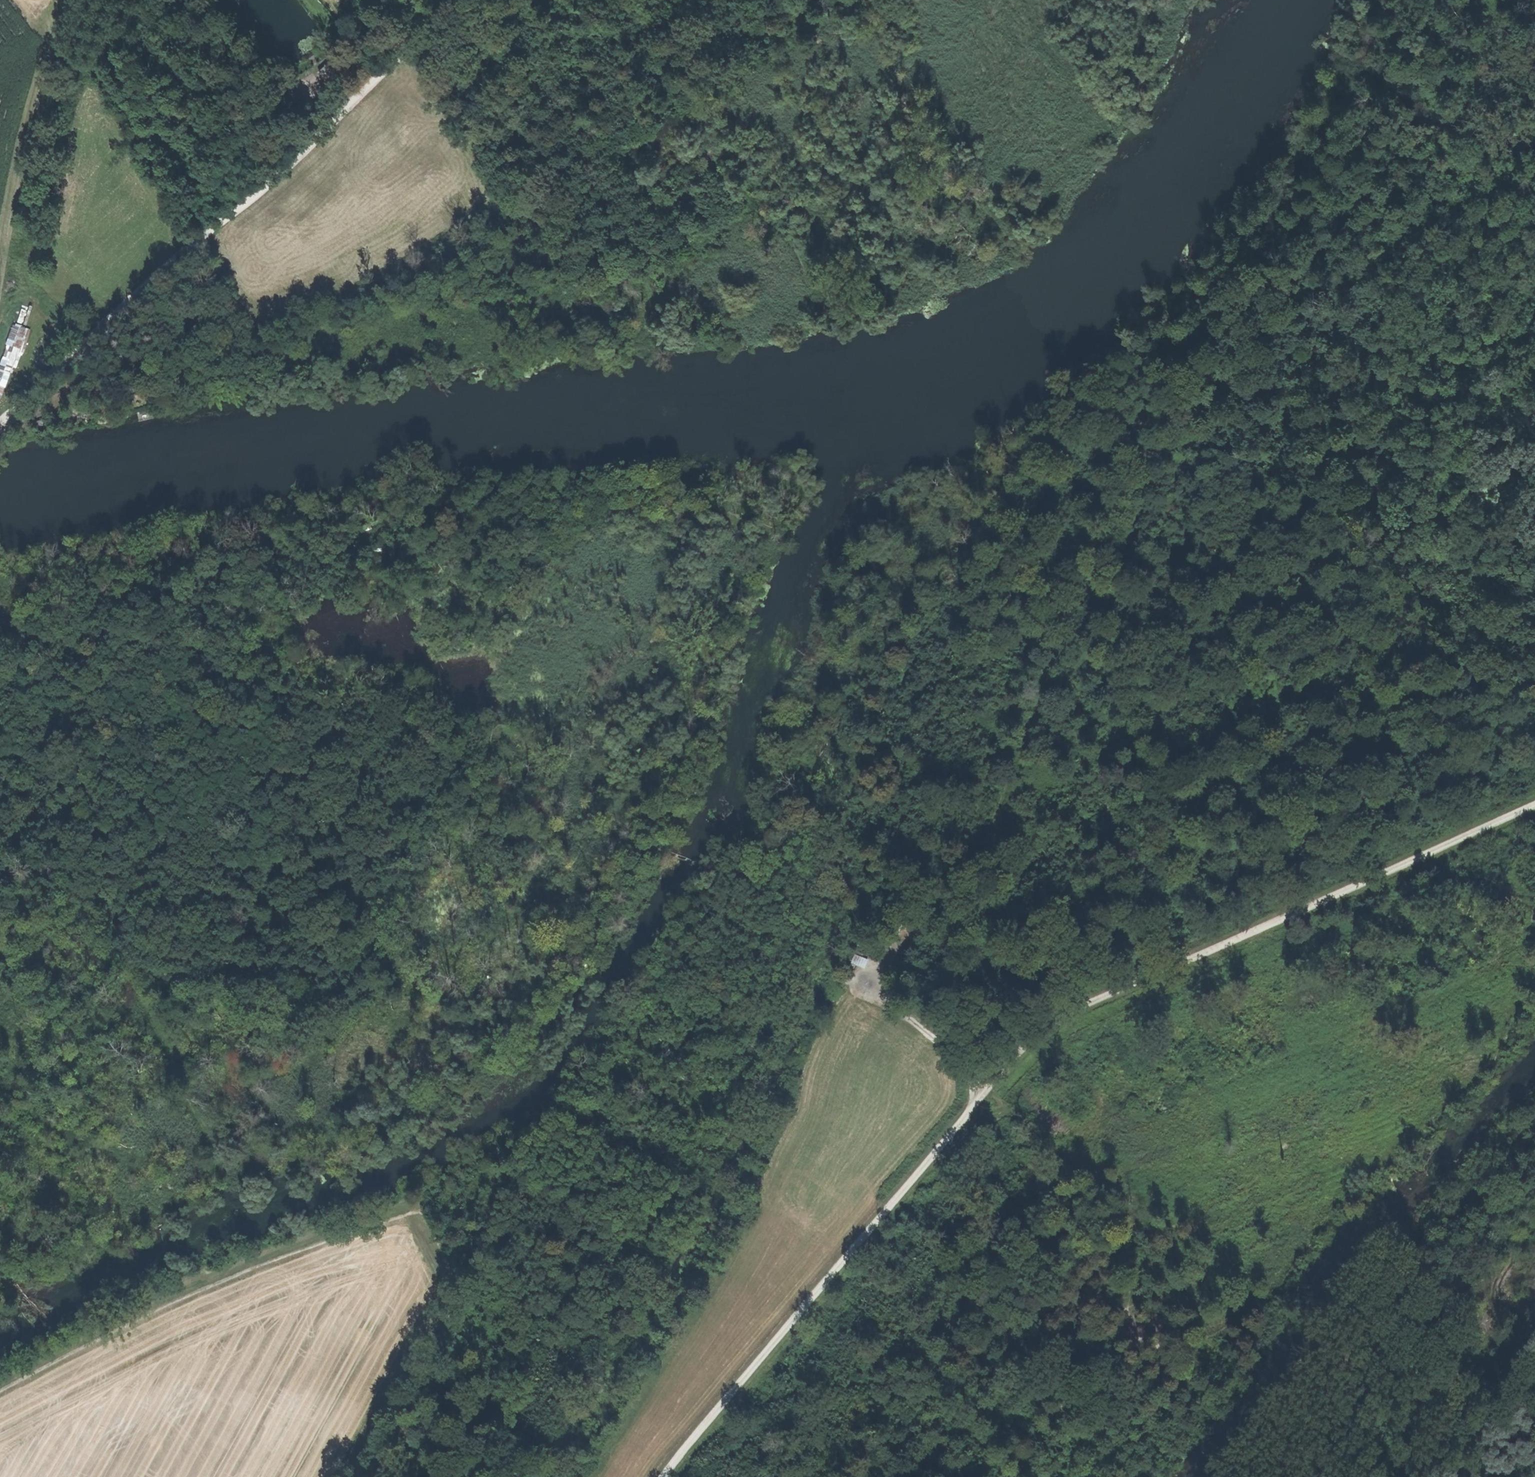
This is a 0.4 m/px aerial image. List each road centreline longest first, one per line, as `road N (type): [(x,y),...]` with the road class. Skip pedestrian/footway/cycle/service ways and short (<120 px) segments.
road 1 (track): [(664,1476),(1040,1038),(1534,811)]
road 2 (track): [(0,416),(453,0)]
road 3 (track): [(405,1215),(187,1294),(0,1390)]
road 4 (track): [(874,978),(986,1096)]

